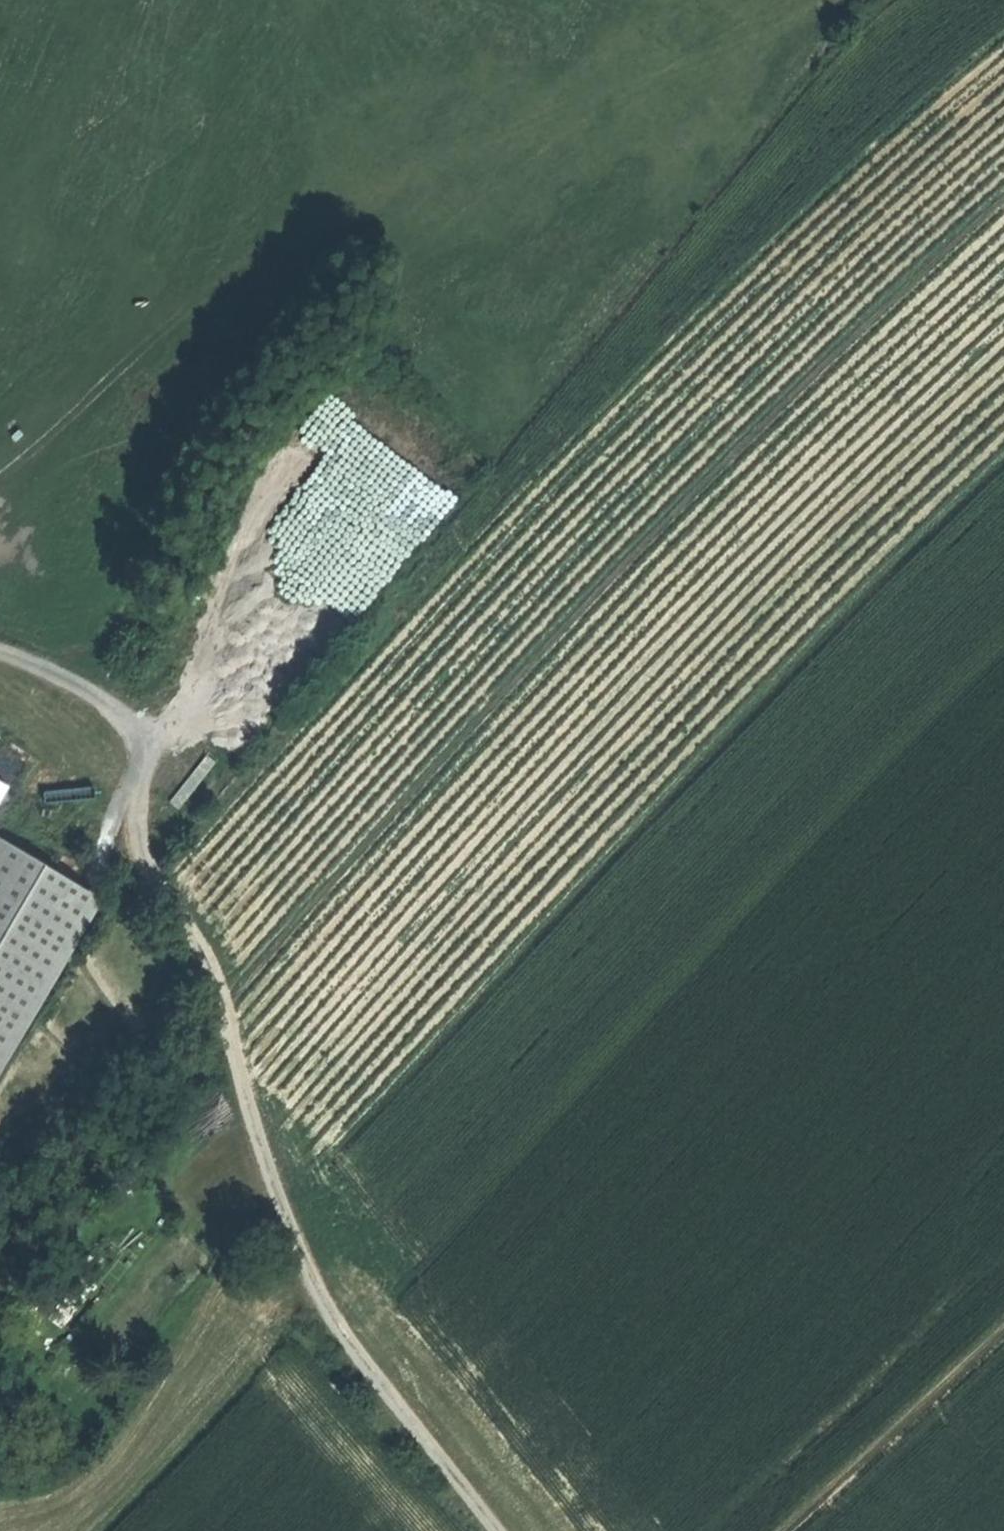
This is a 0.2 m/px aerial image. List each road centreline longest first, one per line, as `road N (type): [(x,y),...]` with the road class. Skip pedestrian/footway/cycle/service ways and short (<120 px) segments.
road 1 (track): [(497,1530),(375,1376),(297,1247),(224,1009),(137,835),(129,797),(142,725),(110,696),(0,649)]
road 2 (track): [(783,1530),(1003,1320)]

